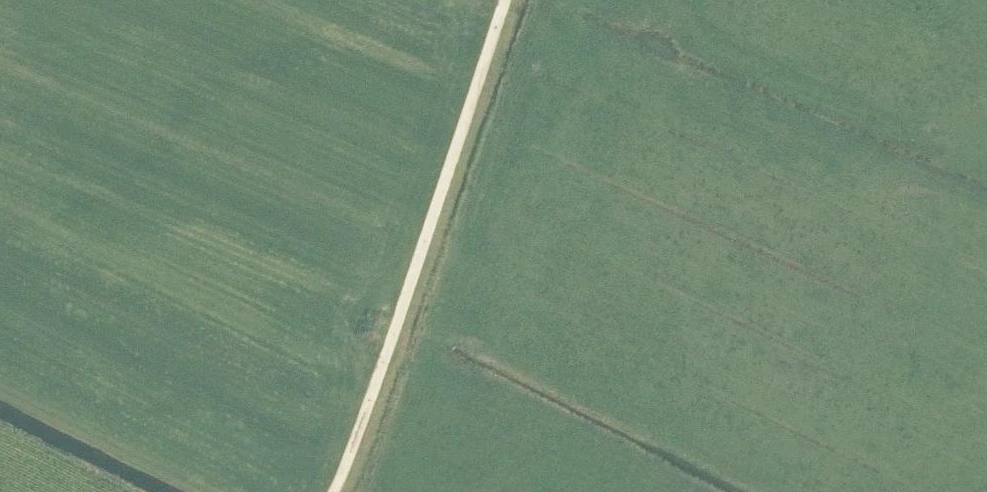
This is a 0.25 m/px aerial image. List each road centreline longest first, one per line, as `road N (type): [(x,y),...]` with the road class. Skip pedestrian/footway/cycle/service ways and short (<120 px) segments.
road 1 (track): [(505,0),(336,491)]

